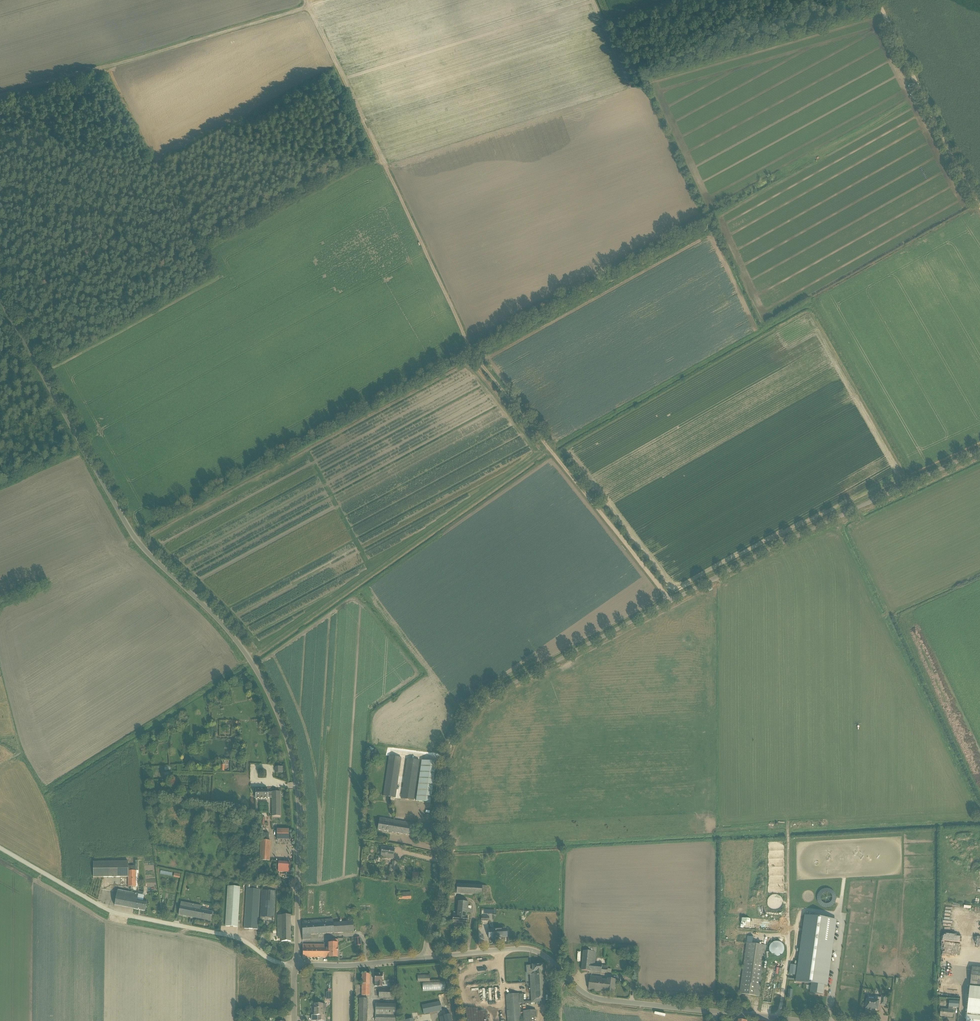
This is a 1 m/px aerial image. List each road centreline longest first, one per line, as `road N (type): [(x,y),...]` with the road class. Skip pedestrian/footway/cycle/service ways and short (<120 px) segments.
road 1 (unclassified): [(427,957),(440,884),(444,763),(475,705),(979,452)]
road 2 (unclassified): [(295,965),(296,808),(271,704),(230,634),(128,527),(0,295)]
road 3 (track): [(308,6),(474,354),(671,602)]
road 4 (unclassified): [(775,1020),(599,999),(527,950),(427,957)]
road 5 (track): [(308,6),(0,95)]
road 6 (unclassified): [(0,848),(106,909),(240,939),(295,965)]
road 7 (track): [(876,0),(979,203)]
road 8 (track): [(788,823),(789,946),(778,1020)]
road 9 (unclassified): [(295,965),(427,957)]

